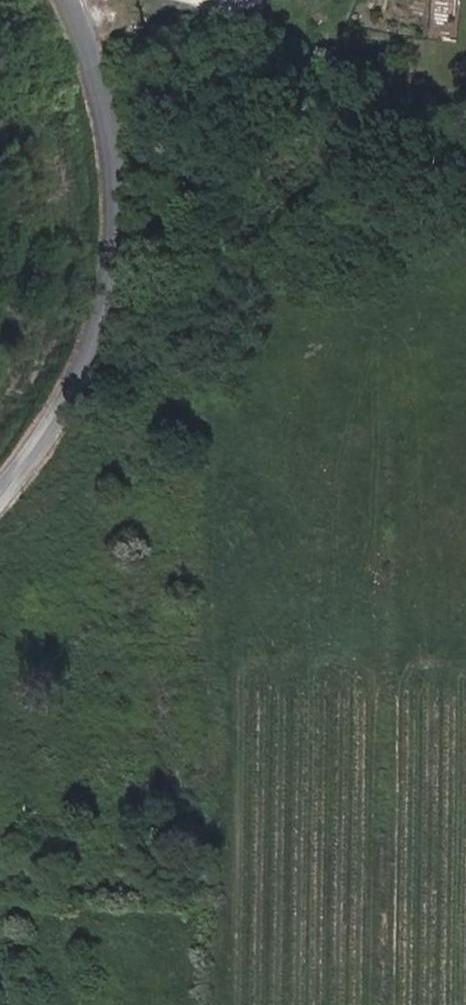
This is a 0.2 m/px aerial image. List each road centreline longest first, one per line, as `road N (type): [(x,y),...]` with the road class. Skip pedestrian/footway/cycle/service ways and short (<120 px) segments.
road 1 (tertiary): [(0,491),(93,365),(120,235),(105,107),(72,0)]

